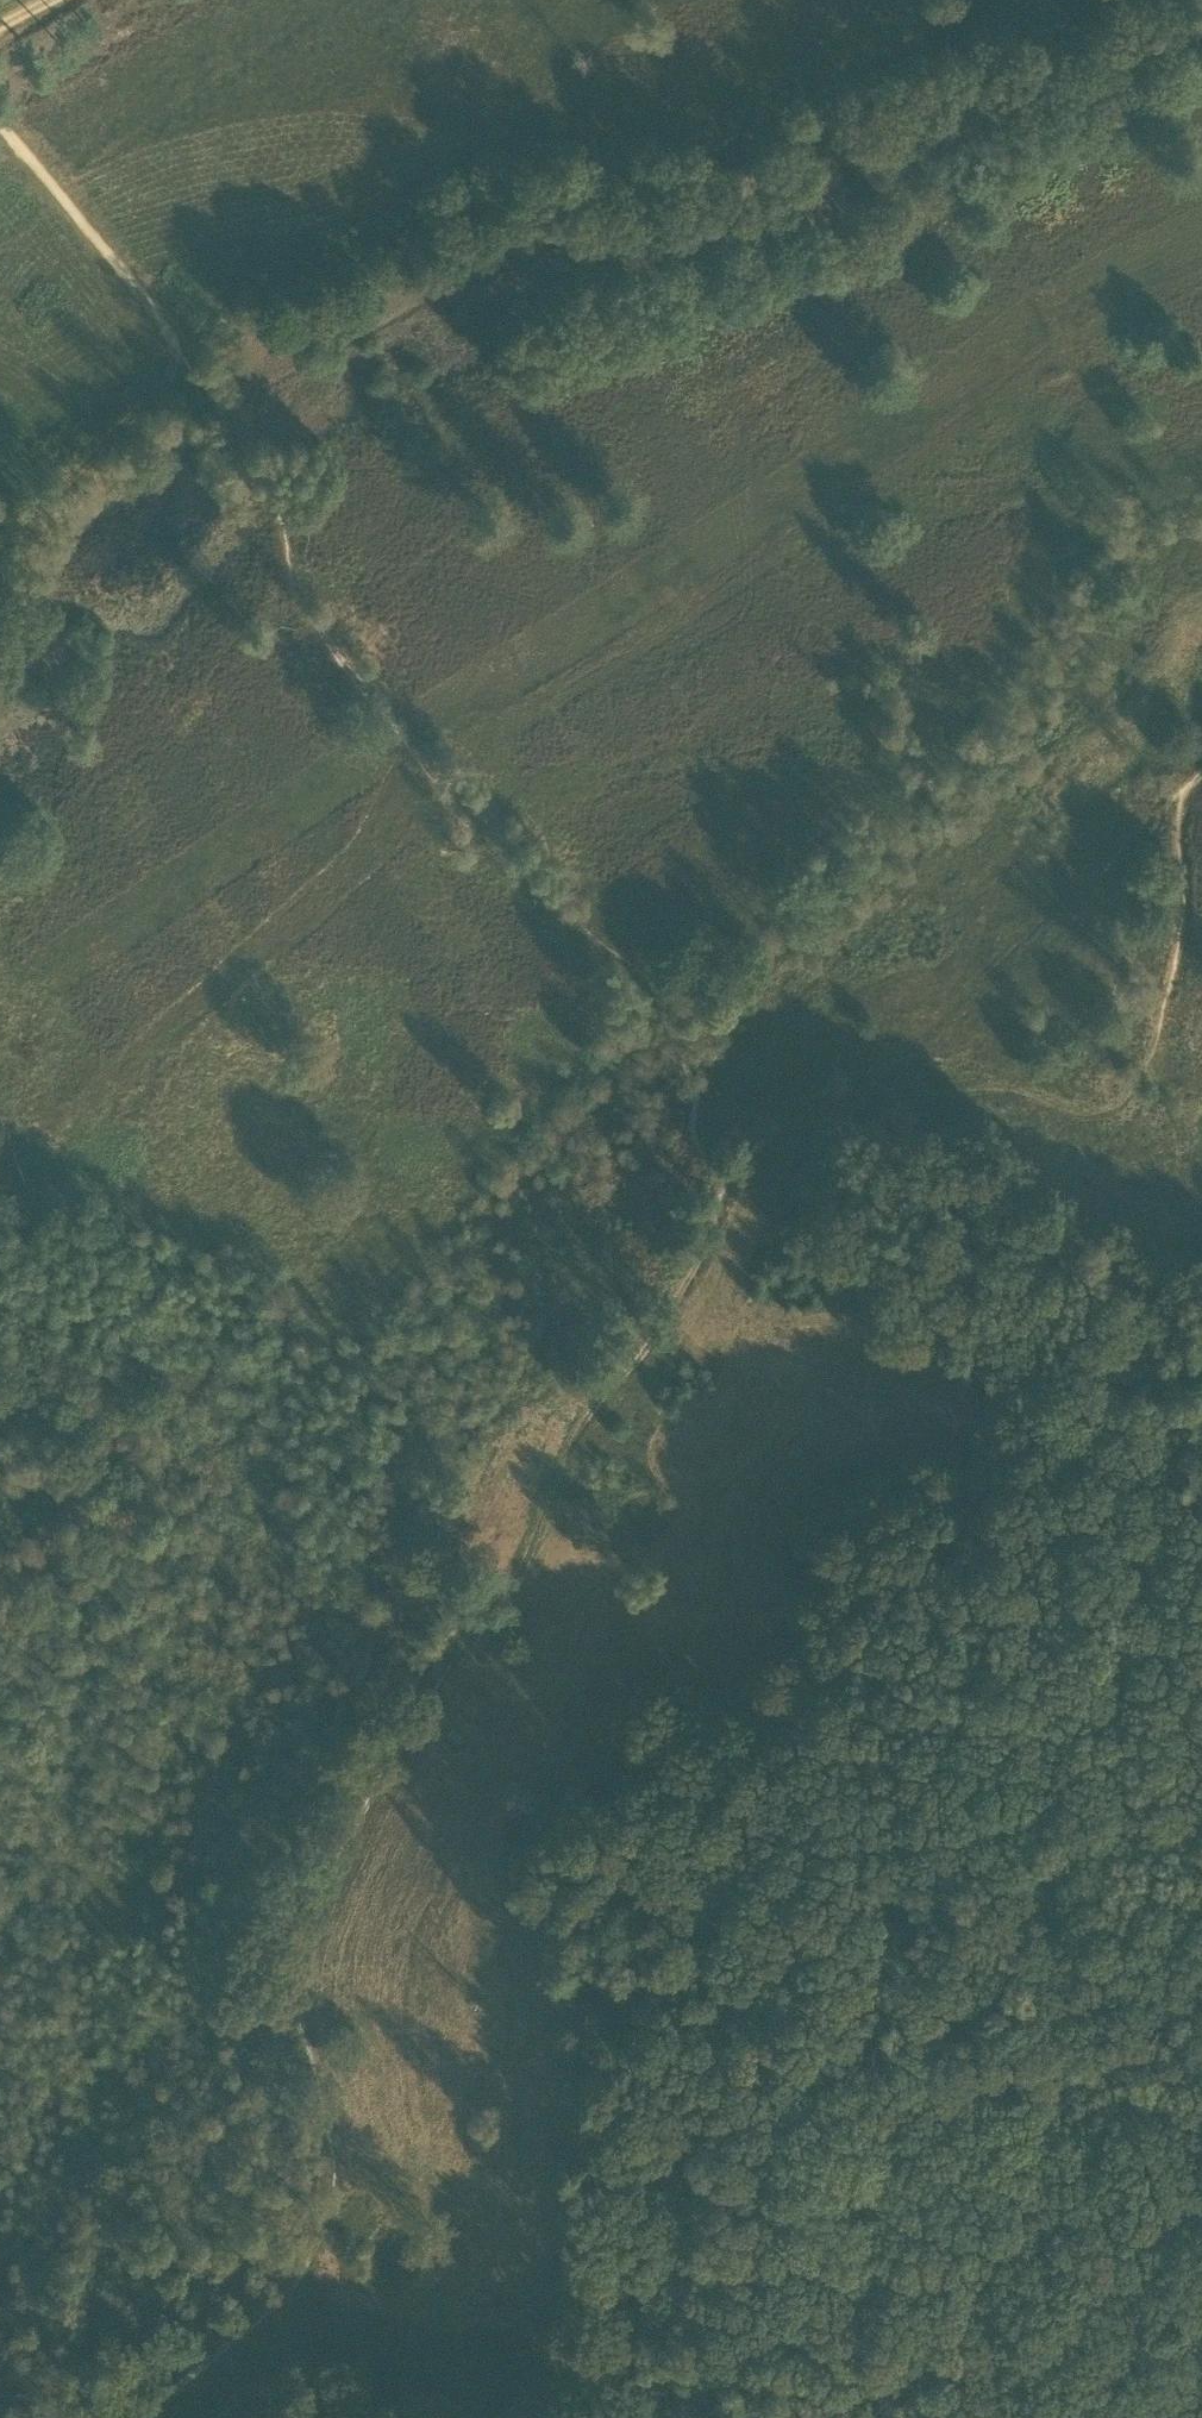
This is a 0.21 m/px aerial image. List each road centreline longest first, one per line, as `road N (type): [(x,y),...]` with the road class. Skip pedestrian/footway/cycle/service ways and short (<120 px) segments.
road 1 (track): [(0,117),(202,365),(246,462)]
road 2 (track): [(202,365),(70,473),(0,564)]

